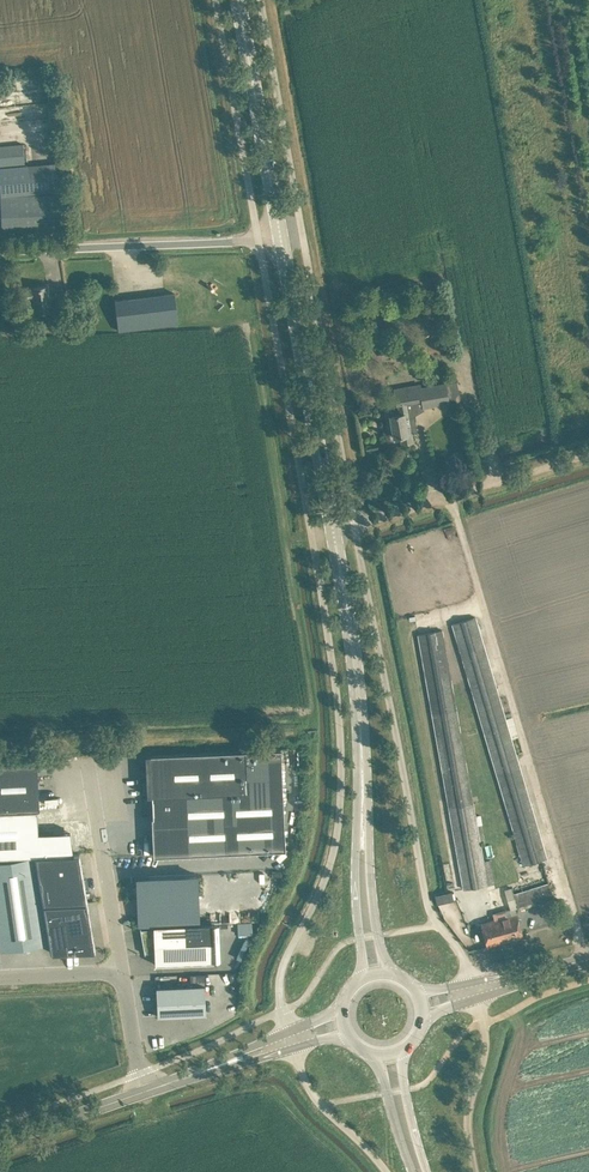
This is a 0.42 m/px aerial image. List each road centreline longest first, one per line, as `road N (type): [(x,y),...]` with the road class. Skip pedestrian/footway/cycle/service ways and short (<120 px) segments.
road 1 (unclassified): [(289,1032),(279,995),(284,964),(326,879),(343,819),(338,698),(311,537)]
road 2 (unclassified): [(474,982),(426,896),(356,523)]
road 3 (track): [(0,747),(312,731)]
road 4 (unclassified): [(311,537),(257,240)]
road 5 (primary): [(334,530),(280,238)]
road 6 (unclassified): [(356,523),(303,237)]
road 7 (primary): [(363,800),(356,648),(334,530)]
road 8 (unclassified): [(0,250),(257,240)]
road 9 (unclassified): [(214,0),(257,240)]
road 10 (unclassified): [(356,523),(588,452)]
road 11 (primary): [(280,238),(238,0)]
road 12 (unclassified): [(303,237),(261,0)]
road 13 (unclassified): [(124,973),(87,761)]
road 14 (primary): [(363,800),(357,854),(364,976)]
road 15 (track): [(417,627),(411,643),(441,799)]
road 16 (unclassified): [(478,1171),(469,1116),(487,1043),(478,999)]
road 17 (primary): [(392,972),(363,800)]
road 18 (unclassified): [(387,1171),(321,1105),(293,1047)]
road 19 (tertiary): [(0,1141),(146,1090)]
road 20 (unclassified): [(0,978),(124,973)]
road 21 (primary): [(426,1171),(406,1052)]
road 22 (primary): [(375,1057),(413,1171)]

